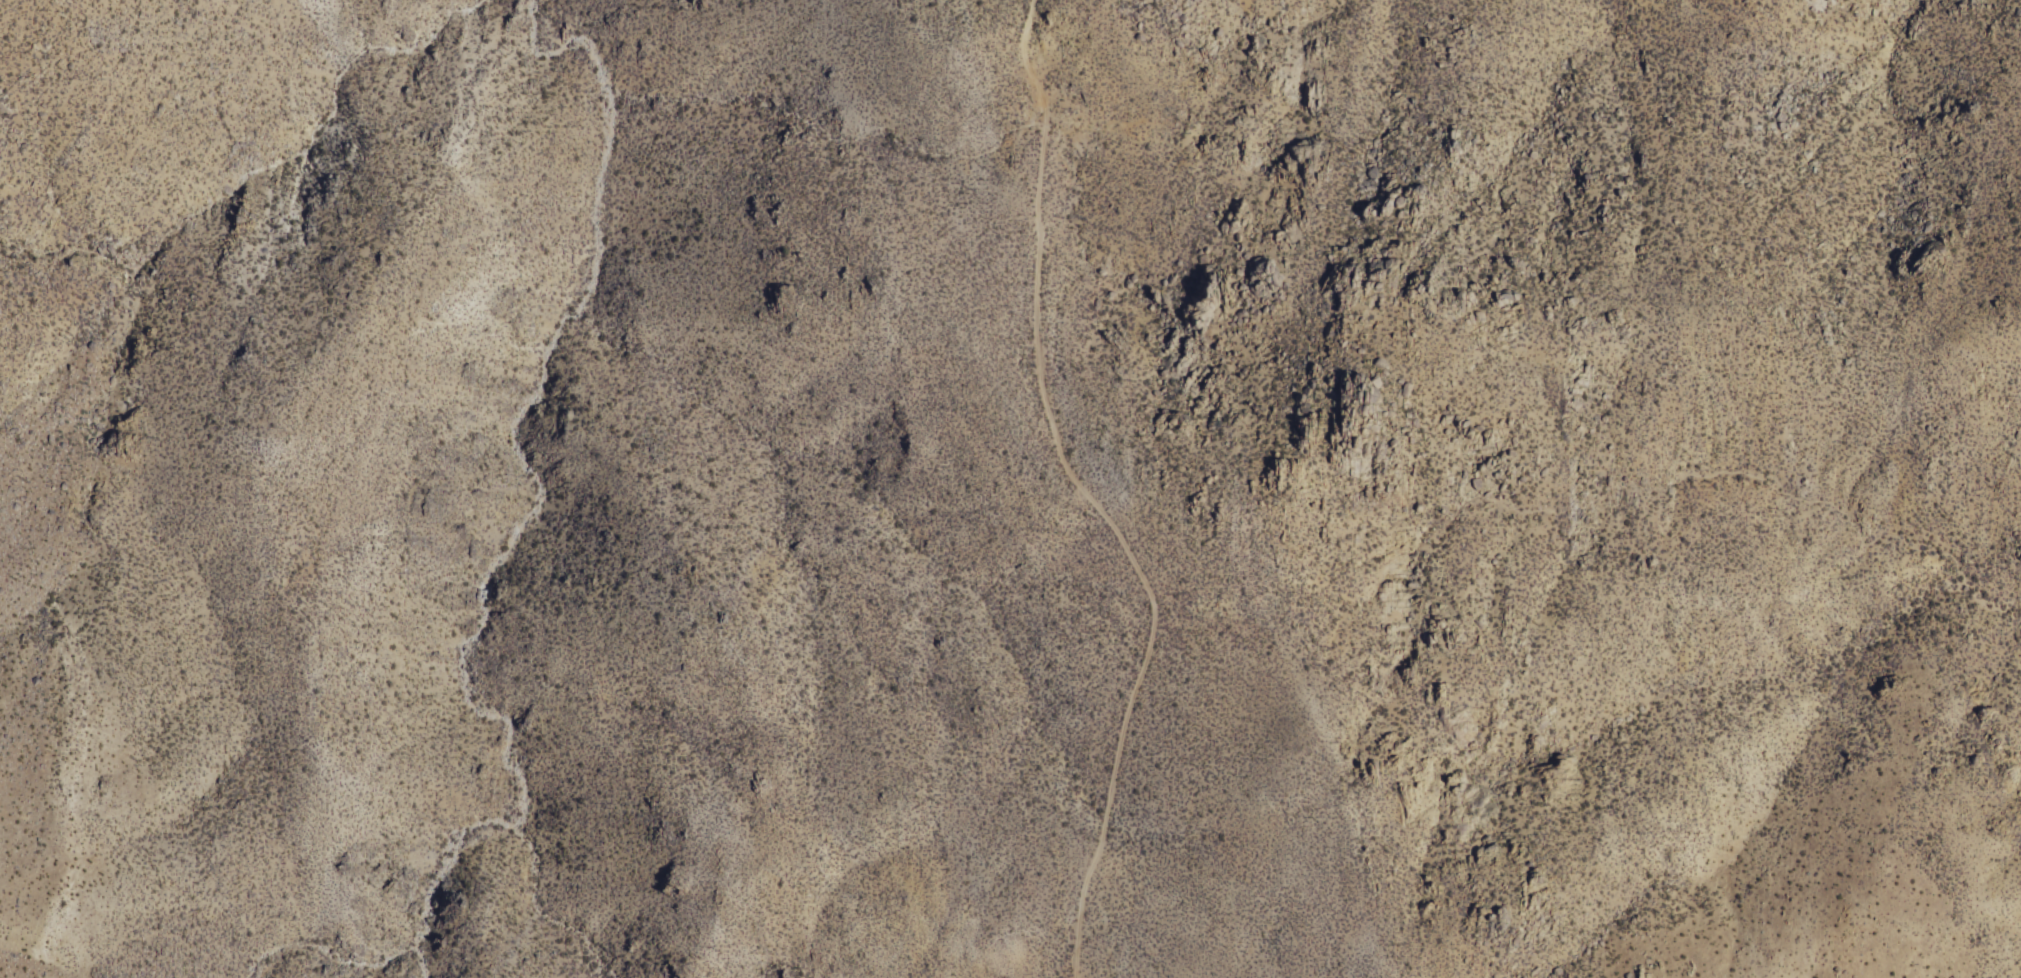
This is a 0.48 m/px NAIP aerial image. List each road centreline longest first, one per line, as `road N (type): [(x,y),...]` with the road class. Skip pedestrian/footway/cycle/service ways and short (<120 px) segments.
road 1 (track): [(1077,977),(1082,916),(1150,648),(1152,606),(1118,538),(1062,468),(1036,378),(1046,100),(1018,48),(1030,0)]

